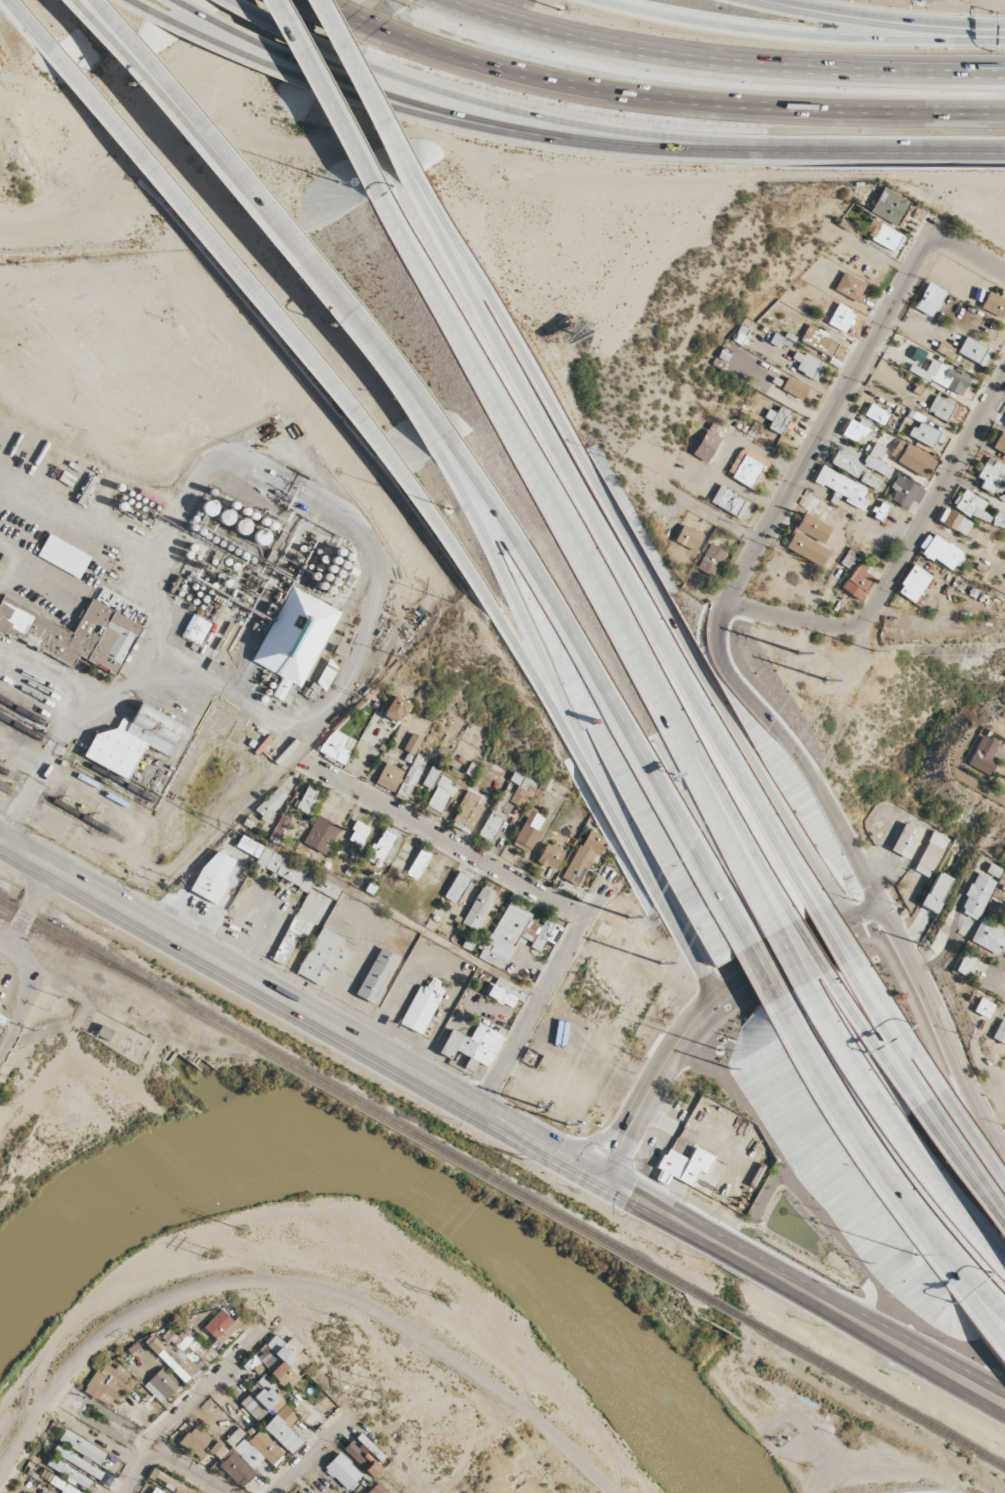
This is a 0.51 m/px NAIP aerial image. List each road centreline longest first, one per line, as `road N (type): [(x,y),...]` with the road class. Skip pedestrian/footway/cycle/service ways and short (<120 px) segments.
road 1 (residential): [(1004,1158),(932,1000),(810,772),(724,672),(713,648),(714,626),(931,232)]
road 2 (motorway): [(855,920),(782,811),(403,161)]
road 3 (motorway): [(812,911),(511,373),(403,161)]
road 4 (residential): [(0,1463),(46,1385),(107,1328),(164,1298),(284,1283),(361,1306),(471,1372),(528,1411),(613,1492)]
road 5 (motorway): [(711,800),(375,179)]
road 6 (primary): [(51,50),(351,410),(480,590)]
road 7 (primary): [(0,841),(593,1171)]
road 8 (motorway): [(331,85),(541,130),(814,151),(1004,152)]
road 9 (motorway): [(389,35),(509,73),(653,98),(1004,113)]
road 10 (motorway): [(455,442),(522,542),(750,944)]
road 11 (motorway): [(1004,76),(659,56),(433,0)]
road 12 (primary): [(593,1171),(974,1388)]
road 13 (motorway): [(181,114),(372,329),(455,442)]
road 14 (residential): [(726,604),(835,628),(869,614),(1004,374)]
road 15 (motorway): [(1004,40),(787,33),(599,0)]
road 16 (secondary): [(593,1171),(692,1019),(715,997),(855,920)]
road 17 (motorway): [(1004,1263),(926,1170),(806,981)]
road 18 (motorway): [(352,59),(412,84),(666,142)]
road 19 (residential): [(586,917),(304,761)]
road 20 (motorway): [(563,718),(715,997)]
road 21 (motorway): [(268,211),(438,454)]
road 22 (motorway): [(438,454),(493,553),(563,718)]
road 23 (residential): [(480,1109),(603,890)]
road 24 (motorway): [(777,993),(902,1200)]
road 25 (motorway): [(1004,26),(770,0)]
road 26 (residential): [(111,1492),(146,1441),(265,1323)]
road 27 (motorway): [(375,179),(281,0)]
road 28 (motorway): [(162,14),(331,85)]
road 29 (motorway): [(403,161),(322,0)]
road 30 (motorway): [(902,1200),(1004,1345)]
road 31 (motorway): [(177,0),(337,74)]
road 32 (motorway): [(927,1100),(843,960)]
road 33 (motorway): [(915,1107),(827,973)]
road 34 (motorway): [(937,1091),(854,956)]
road 35 (motorway): [(74,0),(181,114)]
road 36 (motorway): [(1004,1235),(915,1107)]
road 37 (motorway): [(902,1200),(1004,1317)]
road 38 (primary): [(480,590),(563,718)]
road 39 (motorway): [(87,0),(181,114)]
road 40 (motorway): [(778,931),(711,800)]
road 41 (motorway): [(795,920),(711,800)]
road 42 (motorway): [(1004,1216),(927,1100)]
road 43 (motorway): [(337,74),(465,118)]
road 44 (motorway): [(236,0),(352,59)]
road 45 (motorway): [(1004,1194),(937,1091)]

